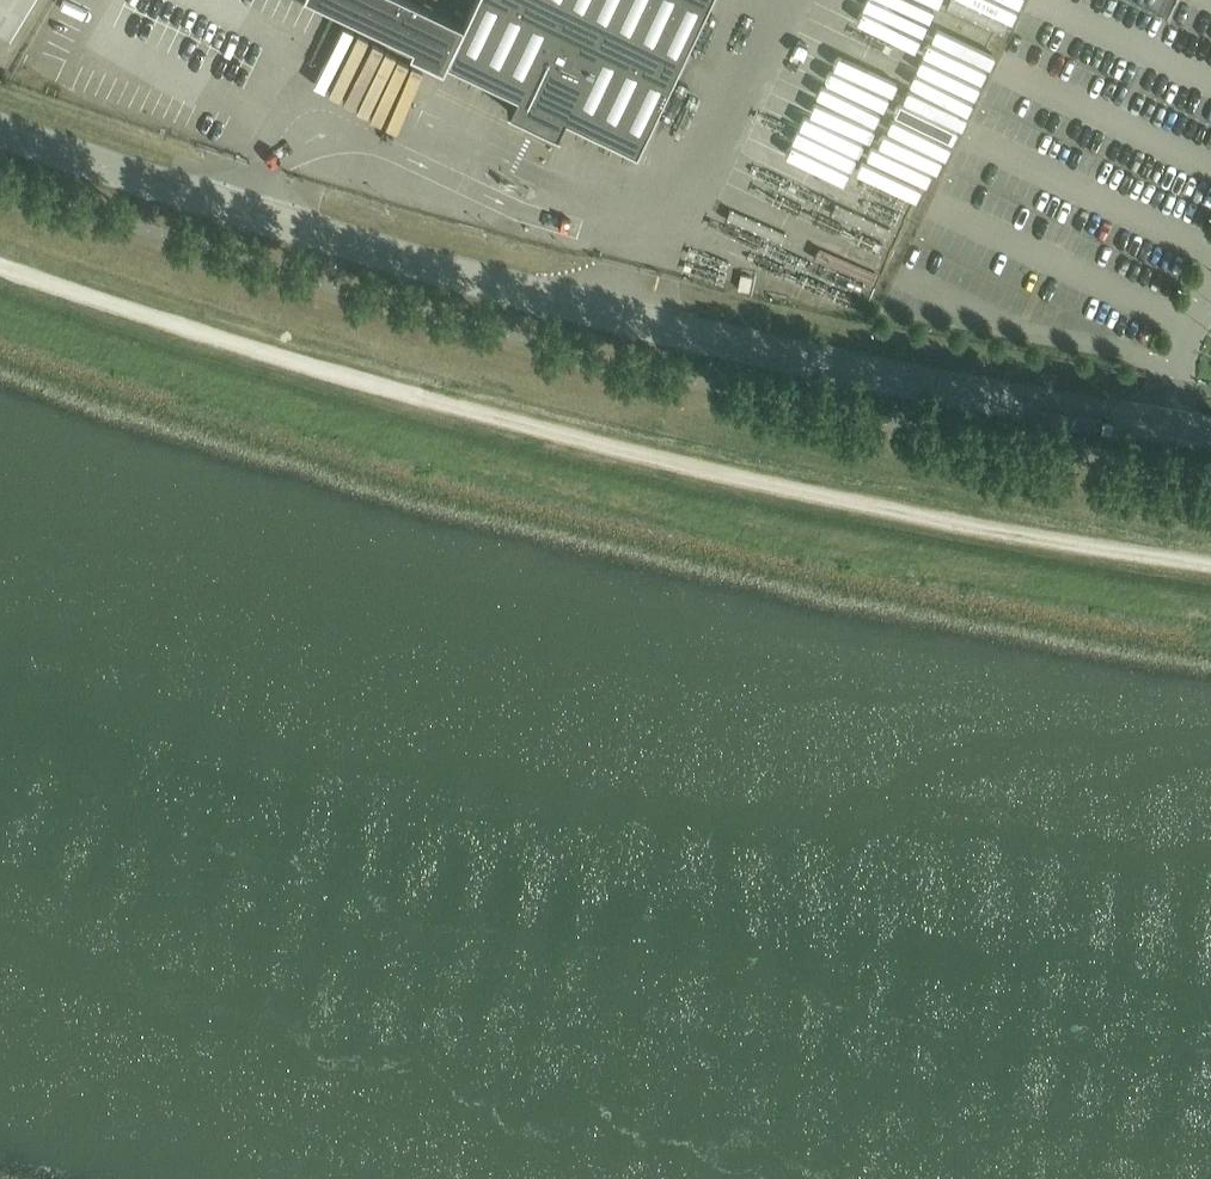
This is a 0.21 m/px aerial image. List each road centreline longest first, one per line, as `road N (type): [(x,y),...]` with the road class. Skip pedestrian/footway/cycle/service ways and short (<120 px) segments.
road 1 (unclassified): [(1210,434),(870,375),(252,219),(0,127)]

